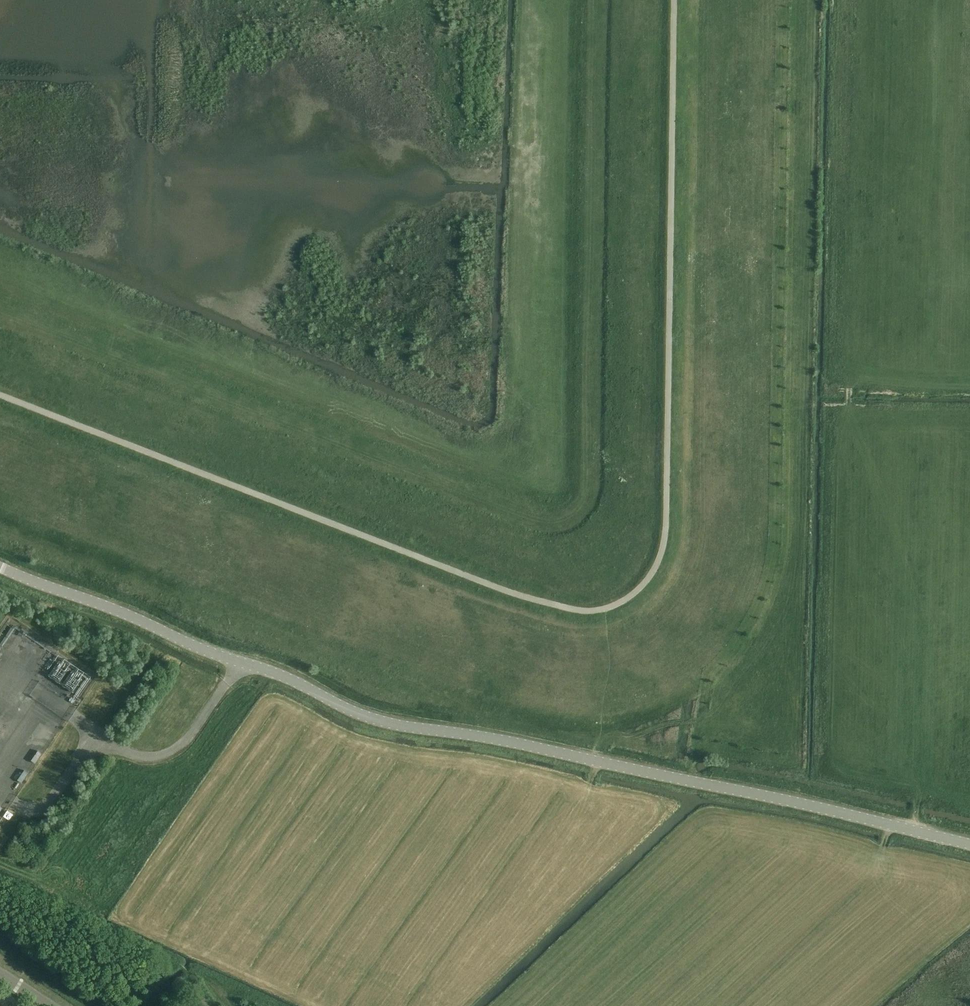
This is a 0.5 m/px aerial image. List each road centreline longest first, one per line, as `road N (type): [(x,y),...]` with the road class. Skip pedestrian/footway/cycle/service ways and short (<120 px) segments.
road 1 (unclassified): [(969,844),(508,741),(378,721),(0,567)]

